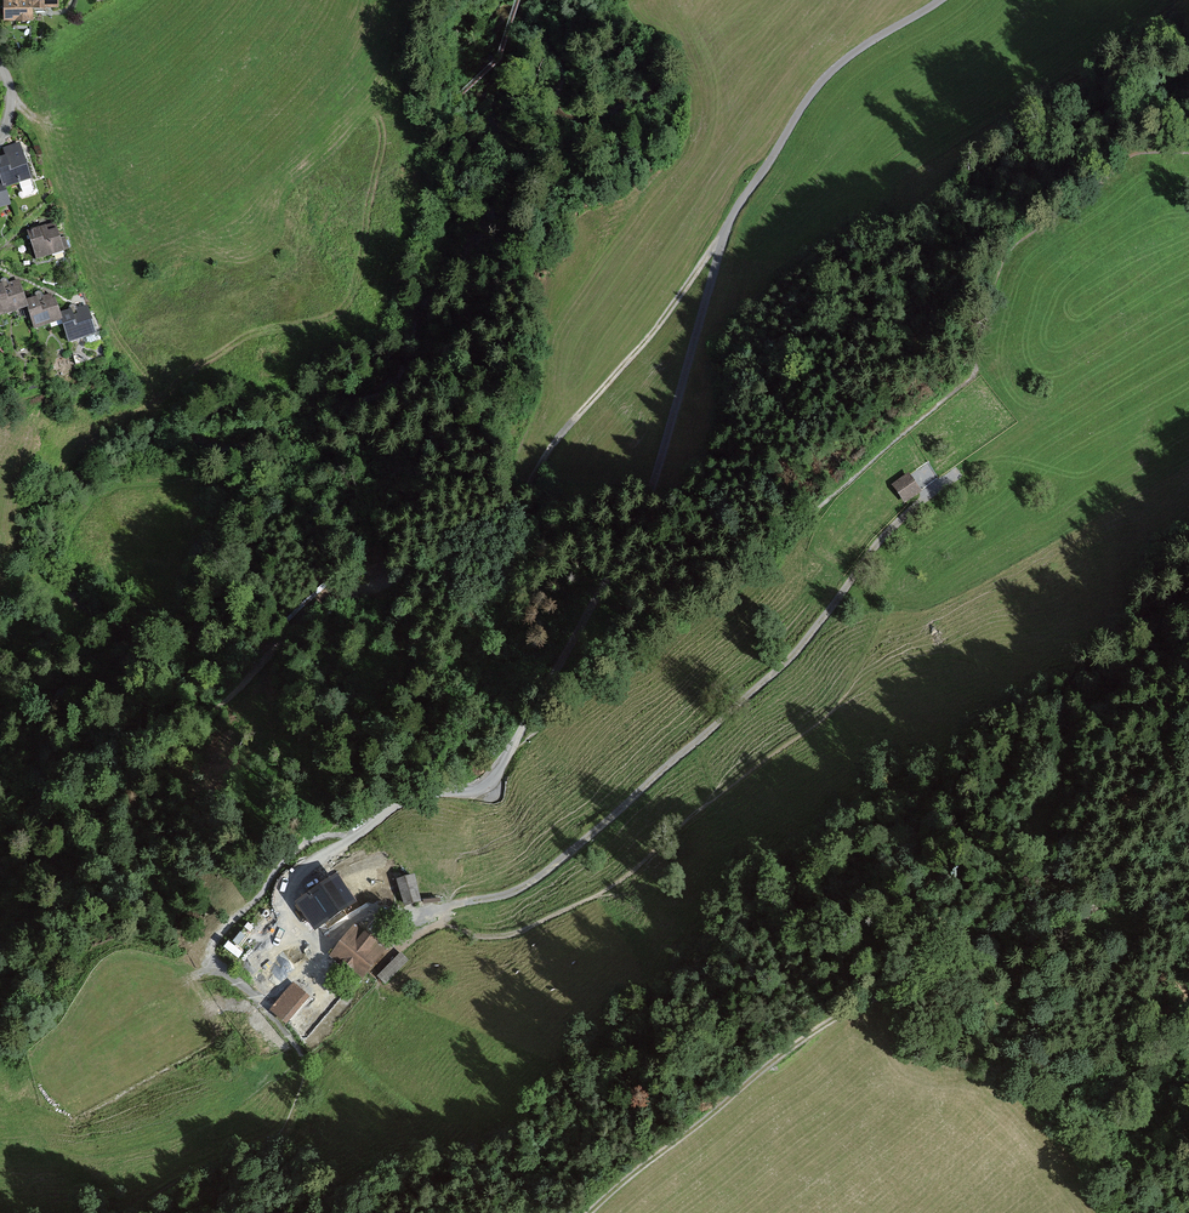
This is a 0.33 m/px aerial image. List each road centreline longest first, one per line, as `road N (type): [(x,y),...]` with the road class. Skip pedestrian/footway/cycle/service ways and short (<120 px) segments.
road 1 (track): [(0,829),(40,835),(96,814),(238,689),(295,621),(324,601),(377,593),(441,541),(510,509),(592,395),(648,341),(716,243)]
road 2 (track): [(1188,153),(1125,159),(1023,238),(998,266),(971,372),(760,568),(518,739)]
road 3 (track): [(448,906),(516,891),(598,829),(787,661),(889,531),(959,472)]
road 4 (track): [(348,840),(324,836),(298,849),(215,943),(219,970),(292,1033),(306,1057),(289,1123),(279,1137),(176,1178),(135,1212)]
road 5 (track): [(716,243),(652,485),(518,739)]
road 6 (track): [(878,1000),(781,1059),(591,1212)]
road 7 (track): [(947,0),(840,69),(716,243)]
road 8 (track): [(9,98),(40,130),(93,279)]

